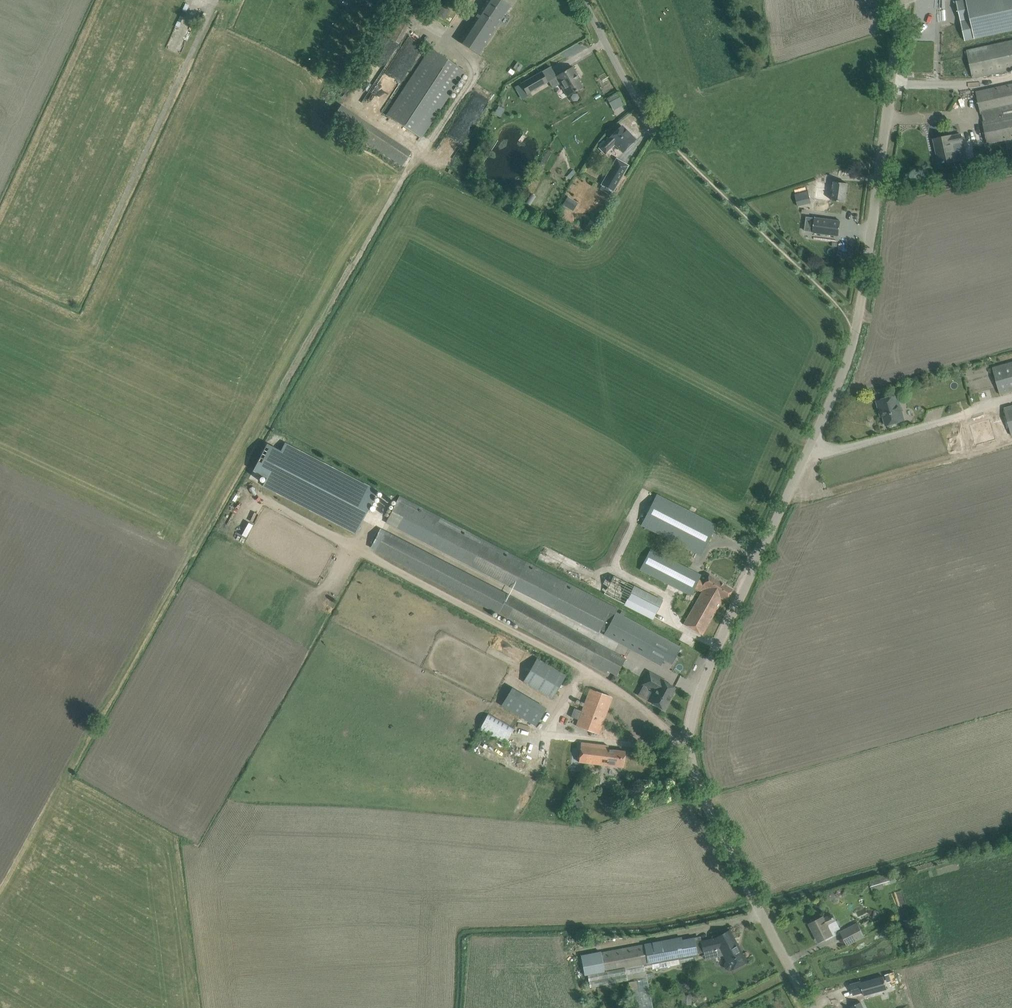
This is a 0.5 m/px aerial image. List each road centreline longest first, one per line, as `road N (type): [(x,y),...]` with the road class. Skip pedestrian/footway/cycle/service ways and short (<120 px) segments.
road 1 (unclassified): [(813,1007),(706,800),(691,726),(702,680),(851,350),(902,0)]
road 2 (track): [(66,779),(421,151)]
road 3 (unclassified): [(660,131),(584,0)]

